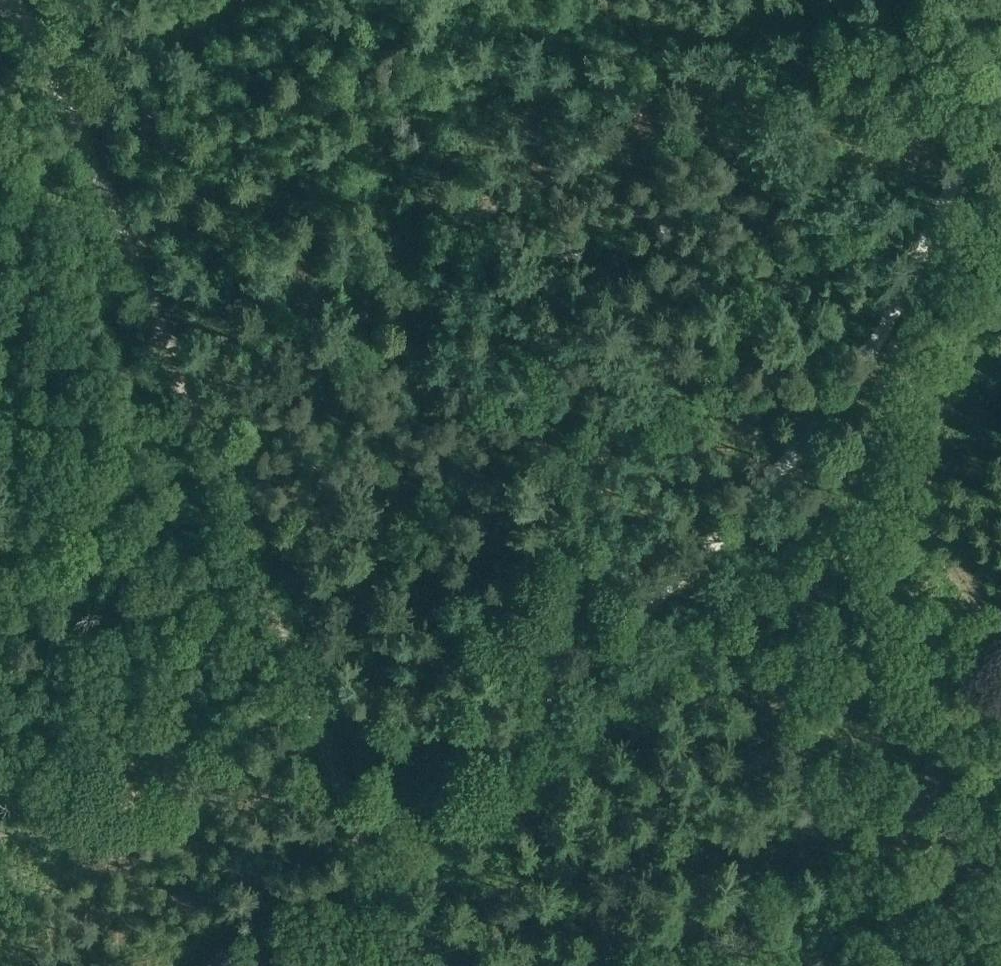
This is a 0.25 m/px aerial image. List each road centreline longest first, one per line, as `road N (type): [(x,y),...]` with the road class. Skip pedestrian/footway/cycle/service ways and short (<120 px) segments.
road 1 (track): [(1000,109),(944,206),(909,294),(771,484),(533,710),(355,828)]
road 2 (track): [(355,828),(160,326),(12,0)]
road 3 (track): [(174,363),(918,0)]
road 4 (track): [(815,965),(844,950),(895,891),(836,810),(691,566)]
road 5 (track): [(355,828),(408,965)]
road 6 (track): [(895,891),(941,896),(1000,955)]

